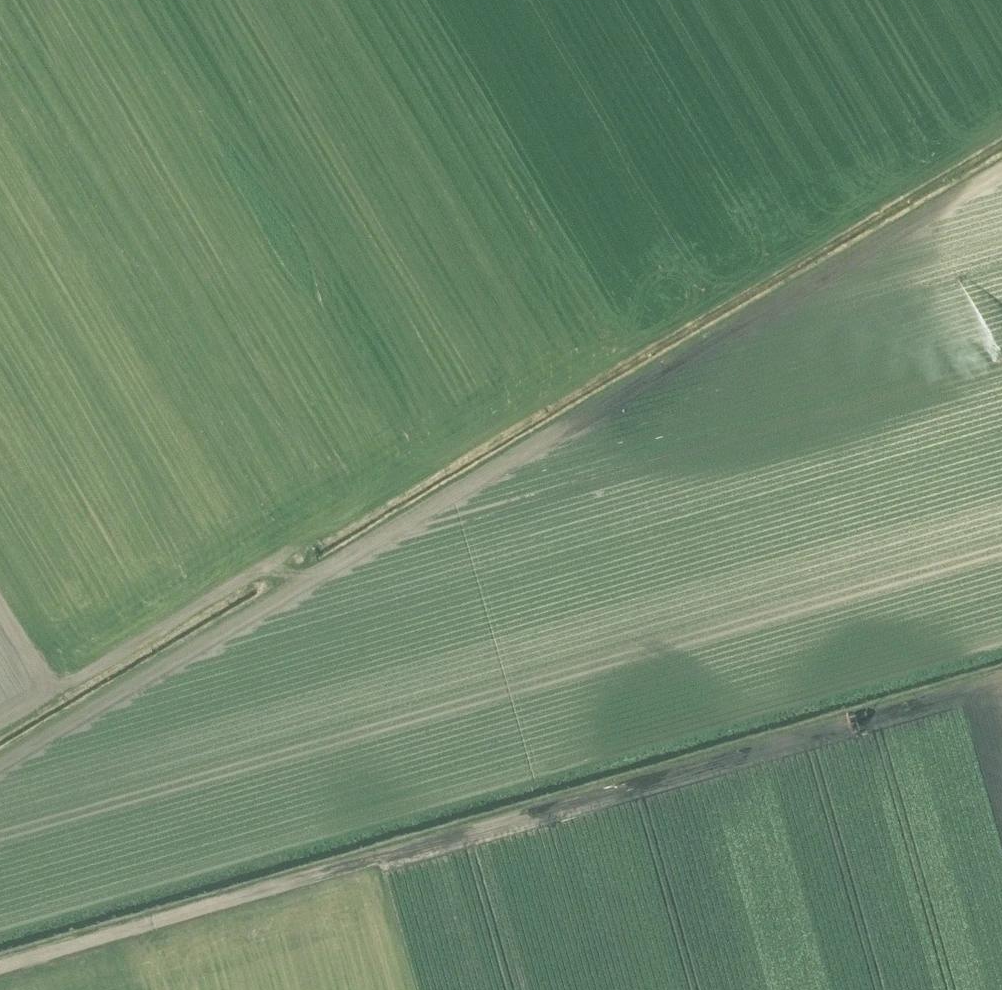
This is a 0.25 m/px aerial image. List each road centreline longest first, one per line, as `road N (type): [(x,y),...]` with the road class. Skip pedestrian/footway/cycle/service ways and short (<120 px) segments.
road 1 (track): [(1001,672),(0,962)]

